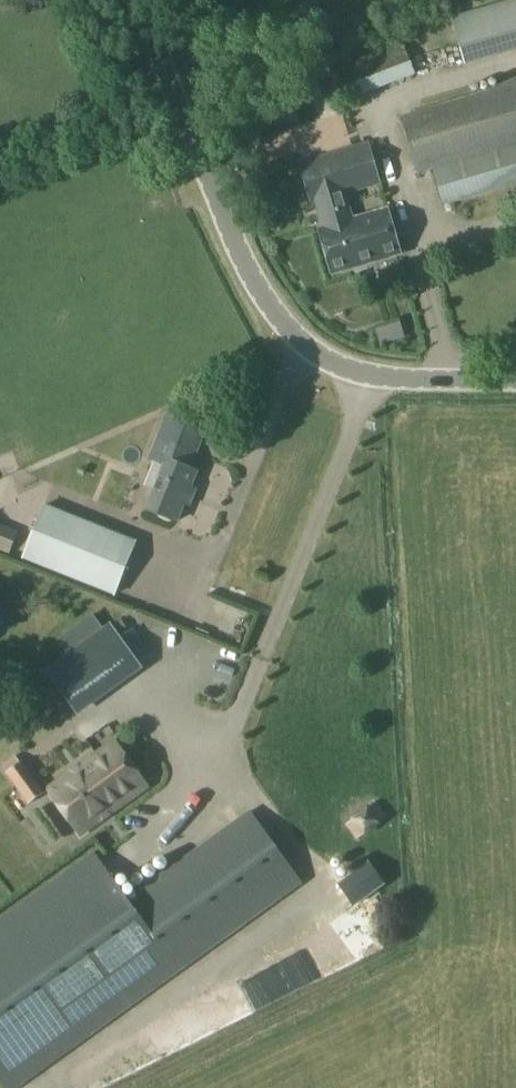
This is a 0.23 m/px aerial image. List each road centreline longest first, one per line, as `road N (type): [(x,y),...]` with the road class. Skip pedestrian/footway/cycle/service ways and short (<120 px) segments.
road 1 (tertiary): [(515,385),(416,384),(340,370),(288,334),(248,278),(137,0)]

